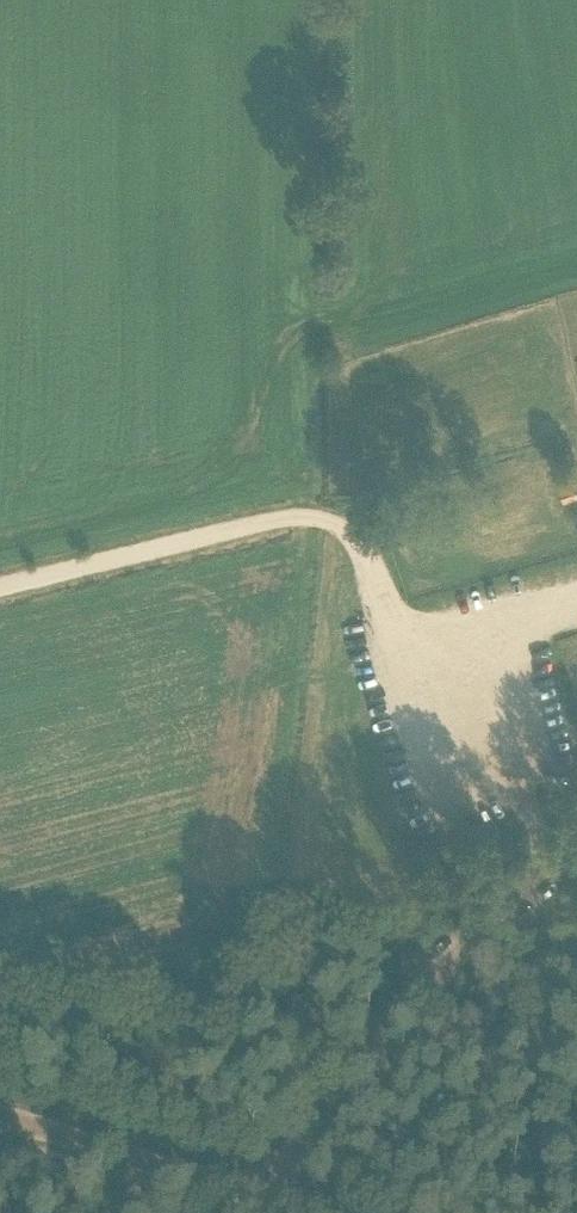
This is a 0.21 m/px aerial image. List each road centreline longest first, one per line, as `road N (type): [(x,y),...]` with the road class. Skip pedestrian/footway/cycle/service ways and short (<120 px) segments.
road 1 (track): [(0,587),(254,525),(328,518),(407,625),(468,671),(542,843)]
road 2 (track): [(243,1195),(323,1107),(417,978),(533,866),(542,843)]
road 3 (track): [(0,1115),(243,1195)]

